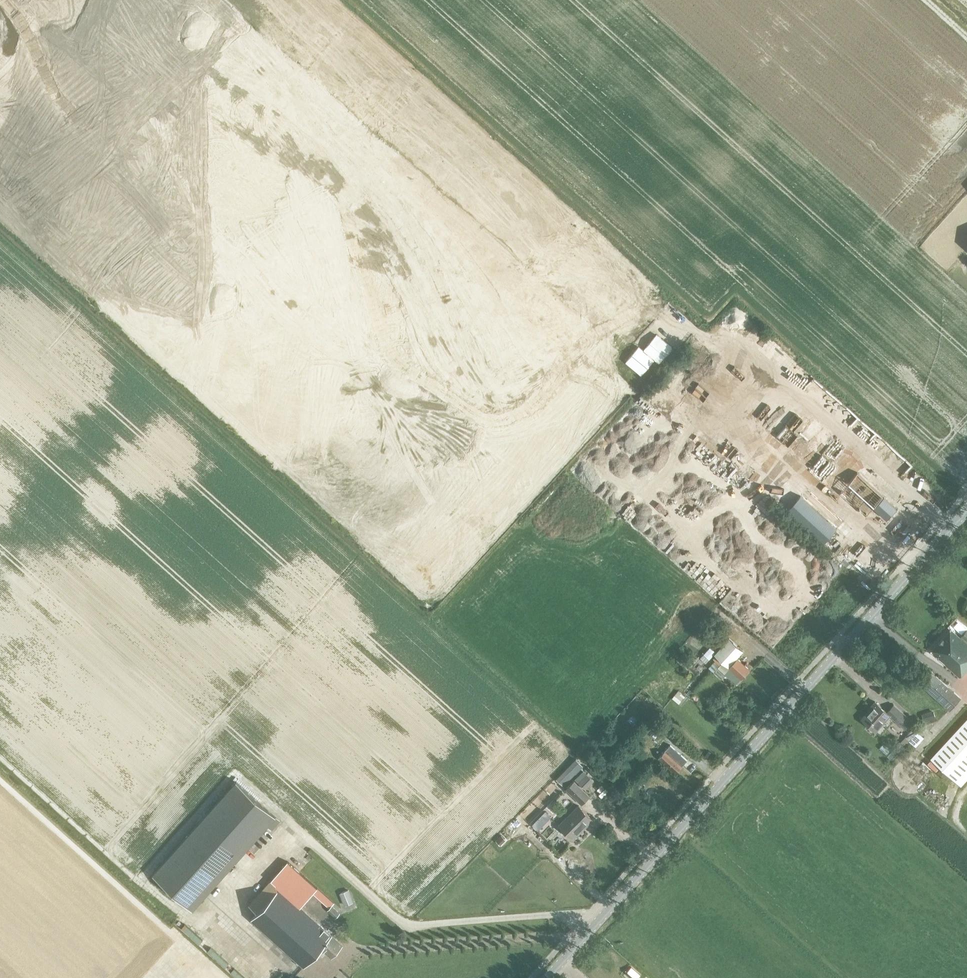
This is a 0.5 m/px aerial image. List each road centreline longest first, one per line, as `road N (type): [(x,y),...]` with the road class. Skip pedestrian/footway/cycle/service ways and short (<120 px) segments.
road 1 (tertiary): [(546,977),(966,508)]
road 2 (track): [(225,907),(185,916),(0,758)]
road 3 (track): [(0,781),(174,937)]
road 4 (track): [(788,412),(782,444),(913,568)]

